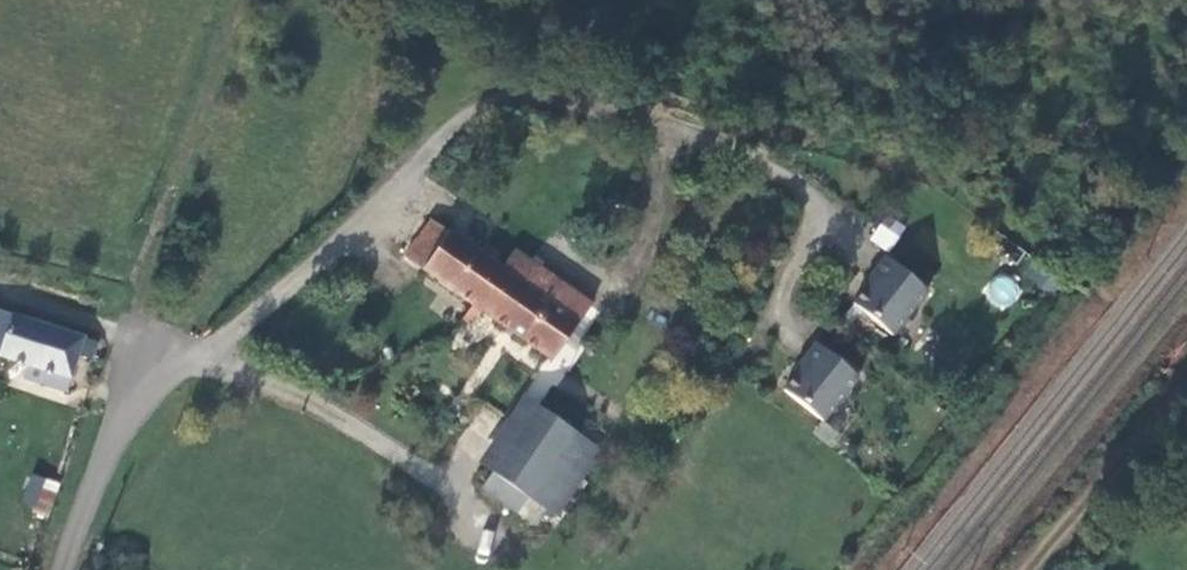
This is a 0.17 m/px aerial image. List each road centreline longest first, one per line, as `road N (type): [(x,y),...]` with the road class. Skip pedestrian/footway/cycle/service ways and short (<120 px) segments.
road 1 (unclassified): [(55,569),(93,464),(186,359),(455,101),(507,77),(582,77),(746,116)]
road 2 (track): [(1186,396),(1156,418),(1030,569)]

